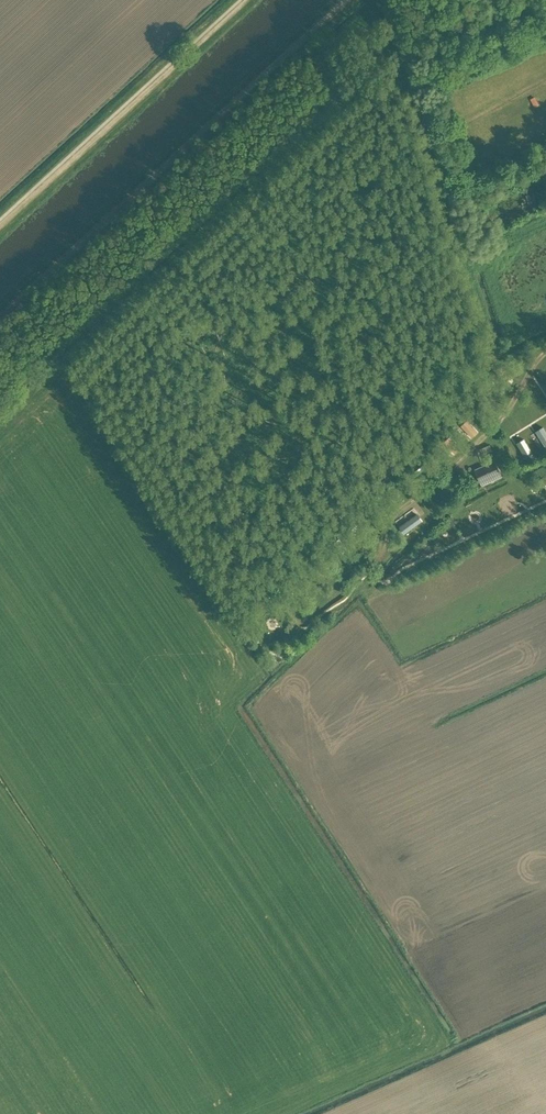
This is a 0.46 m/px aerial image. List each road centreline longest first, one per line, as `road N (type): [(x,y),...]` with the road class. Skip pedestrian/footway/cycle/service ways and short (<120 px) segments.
road 1 (track): [(0,313),(303,39)]
road 2 (track): [(252,0),(0,231)]
road 3 (track): [(545,352),(493,426),(367,538),(362,558),(379,555),(383,542)]

